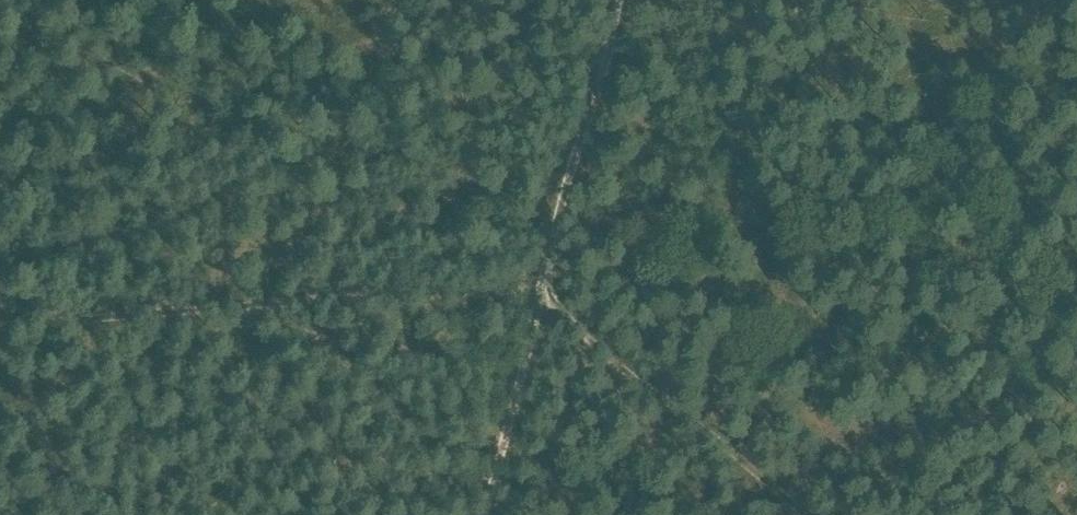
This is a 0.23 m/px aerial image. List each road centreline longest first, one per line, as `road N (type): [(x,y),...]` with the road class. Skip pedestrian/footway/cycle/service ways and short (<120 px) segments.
road 1 (track): [(0,328),(539,295),(809,514)]
road 2 (track): [(490,514),(539,295),(618,0)]

